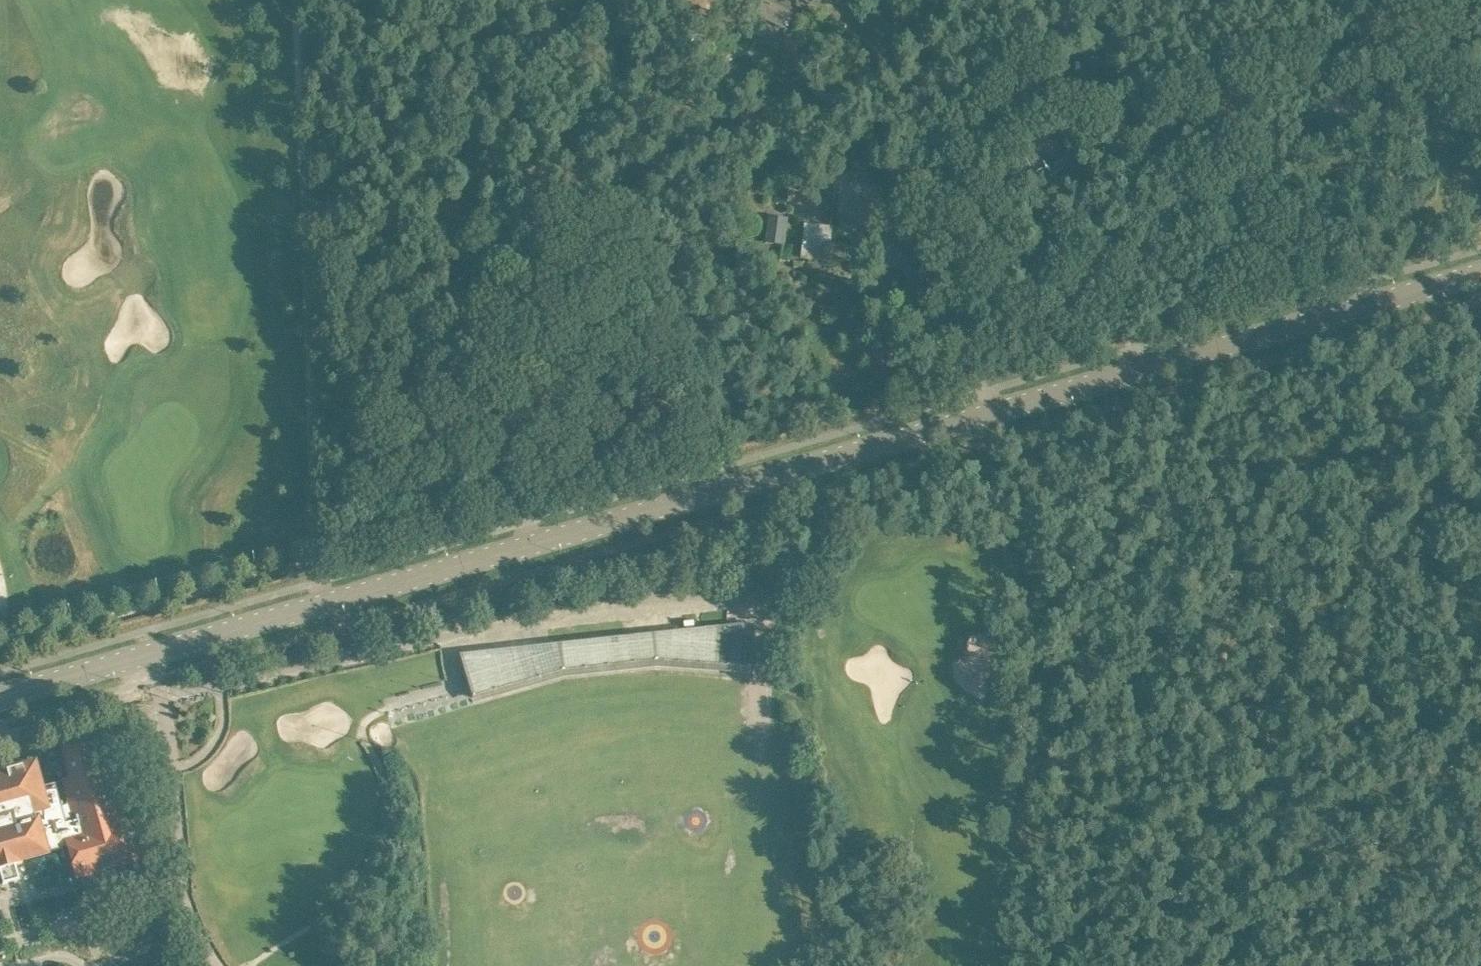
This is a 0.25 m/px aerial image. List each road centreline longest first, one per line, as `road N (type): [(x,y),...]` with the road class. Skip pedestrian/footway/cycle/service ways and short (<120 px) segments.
road 1 (tertiary): [(0,696),(1480,269)]
road 2 (track): [(0,588),(8,641),(307,557),(310,406),(295,0)]
road 3 (track): [(112,965),(145,948),(182,893),(155,652)]

